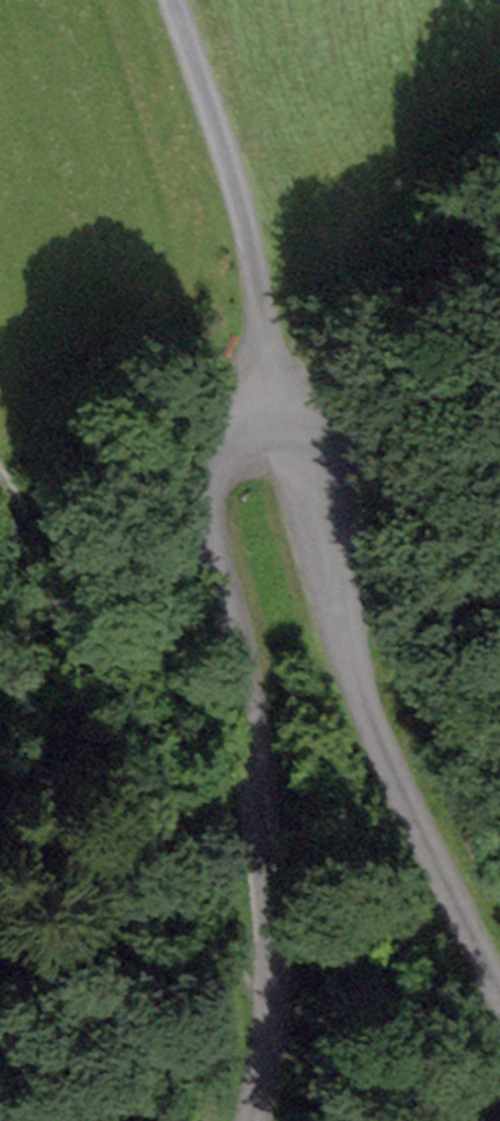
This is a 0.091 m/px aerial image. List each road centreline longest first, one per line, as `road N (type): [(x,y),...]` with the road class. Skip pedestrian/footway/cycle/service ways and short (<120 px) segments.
road 1 (unclassified): [(253,1120),(274,993),(269,887),(245,675),(207,489),(216,450),(260,424)]
road 2 (unclassified): [(499,996),(407,808),(358,686),(315,456),(293,429),(260,424)]
road 3 (track): [(274,993),(177,845),(0,478)]

